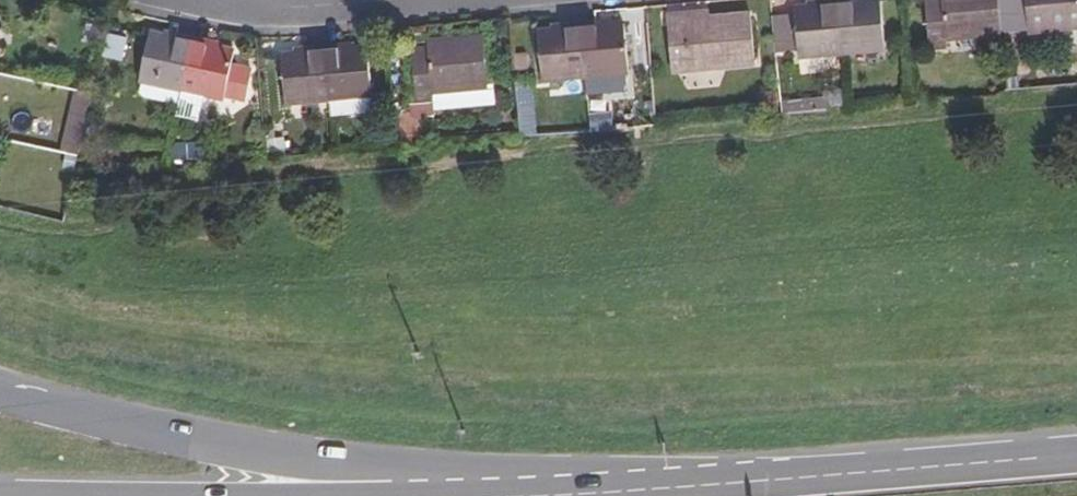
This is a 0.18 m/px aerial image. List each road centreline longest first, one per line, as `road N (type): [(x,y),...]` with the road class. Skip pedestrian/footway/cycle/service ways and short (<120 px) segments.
road 1 (primary): [(650,488),(276,460),(0,396)]
road 2 (primary): [(1076,456),(650,488)]

